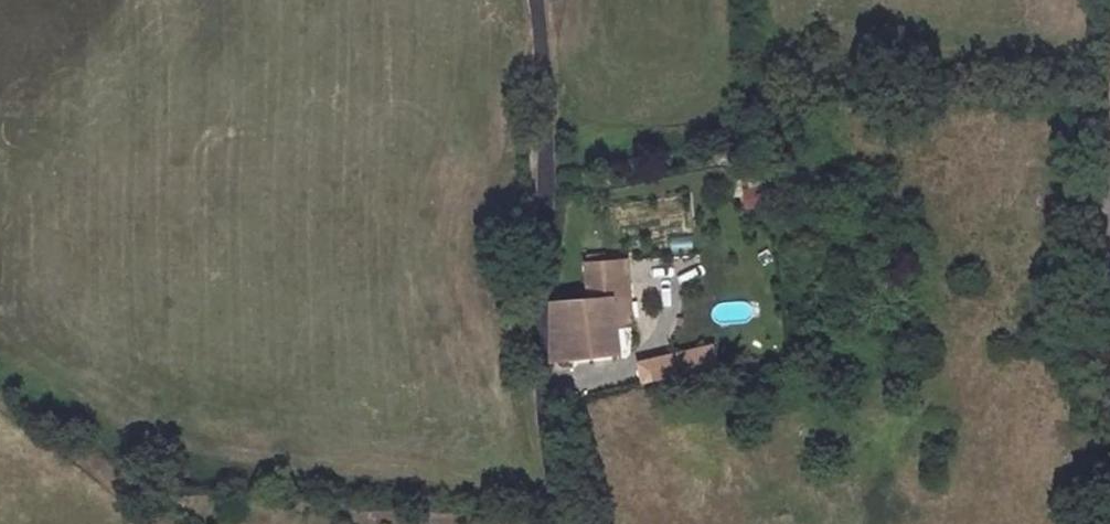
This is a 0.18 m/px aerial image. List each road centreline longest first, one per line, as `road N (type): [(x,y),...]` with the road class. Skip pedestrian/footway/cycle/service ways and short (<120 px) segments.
road 1 (residential): [(534,0),(543,161),(535,359),(554,523)]
road 2 (unclassified): [(1109,315),(1104,285),(1109,148)]

